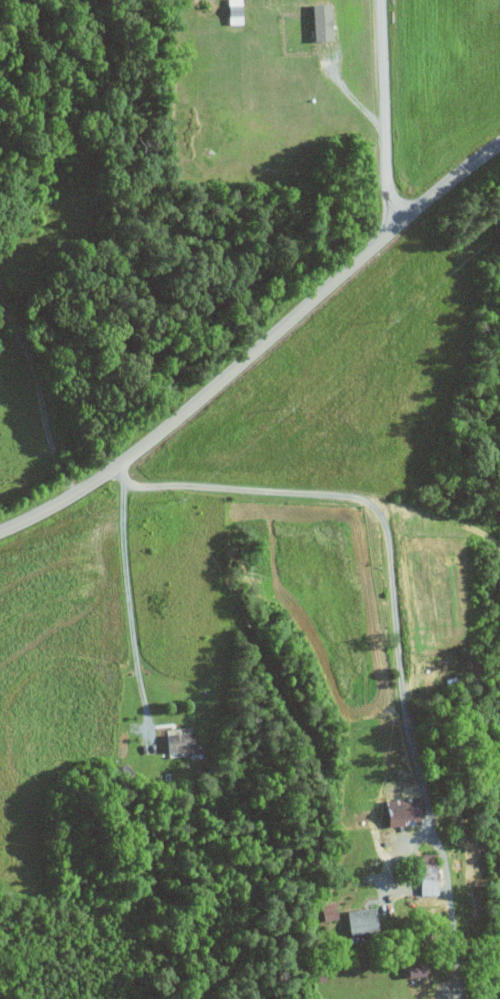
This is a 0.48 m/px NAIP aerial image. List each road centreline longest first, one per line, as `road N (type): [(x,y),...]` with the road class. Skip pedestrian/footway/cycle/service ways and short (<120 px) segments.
road 1 (tertiary): [(0,529),(58,505),(115,467),(499,150)]
road 2 (residential): [(392,235),(385,0)]

